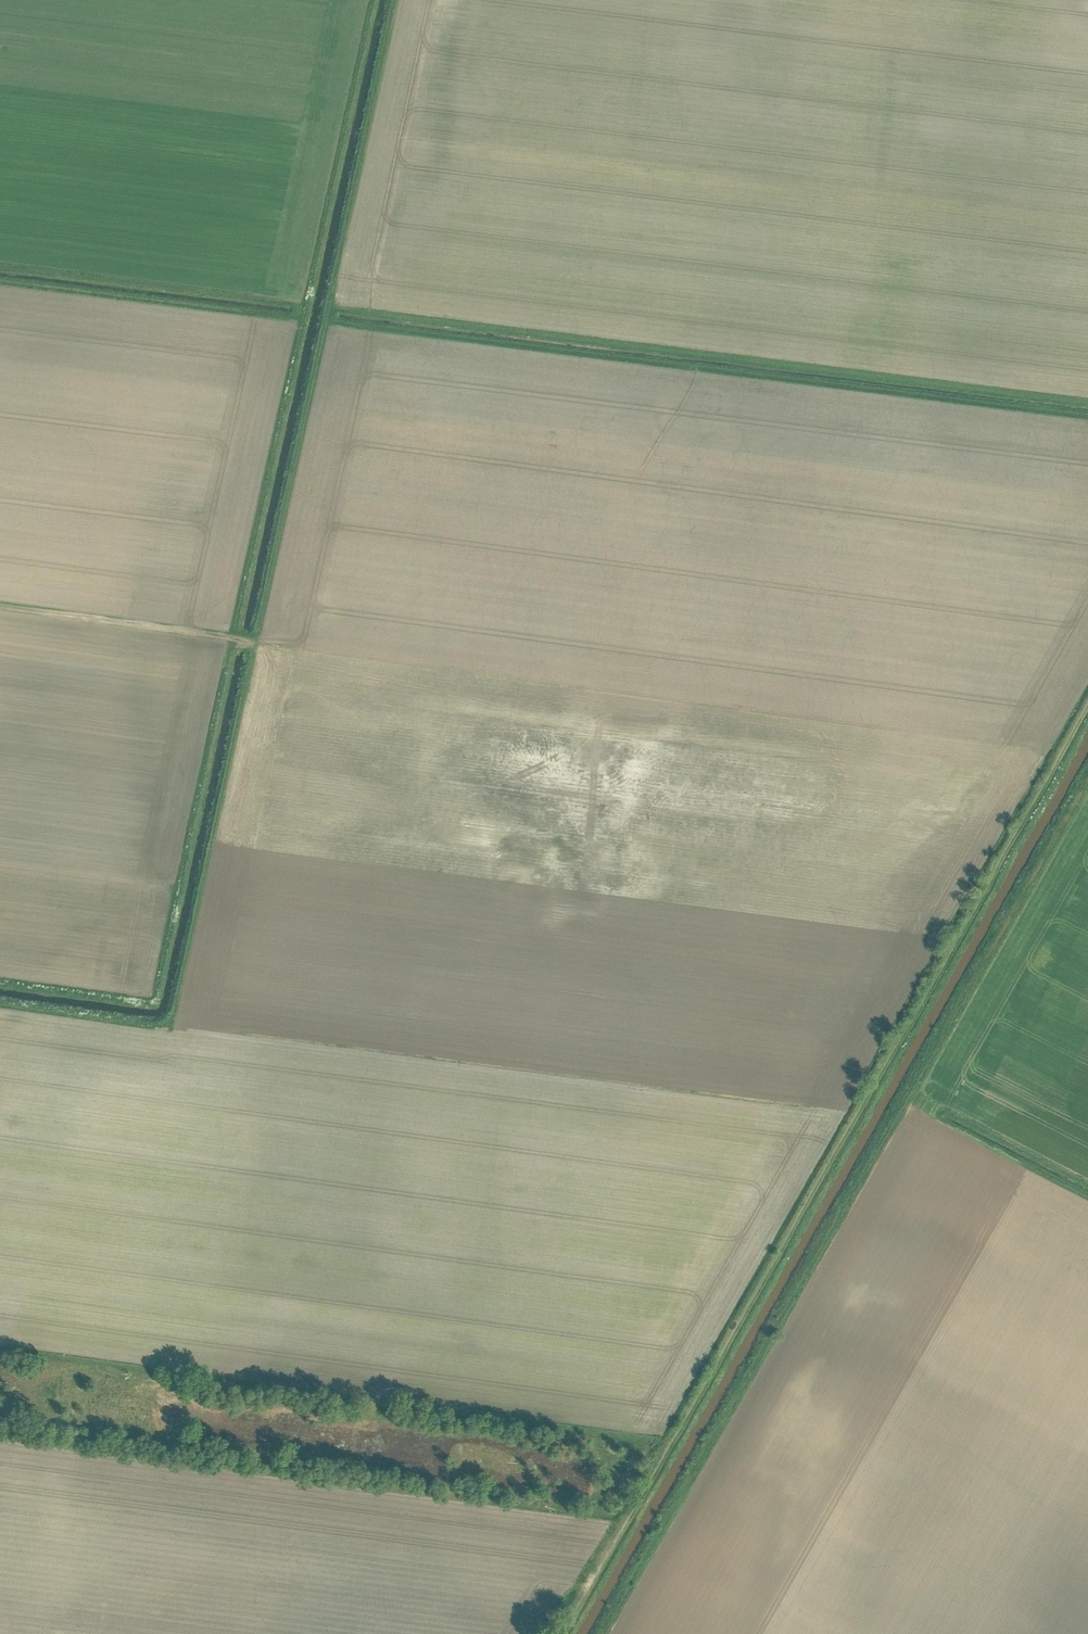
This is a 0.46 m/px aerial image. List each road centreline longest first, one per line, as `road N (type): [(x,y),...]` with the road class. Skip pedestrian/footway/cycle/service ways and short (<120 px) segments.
road 1 (track): [(1087,707),(671,1441)]
road 2 (track): [(671,1441),(563,1633)]

